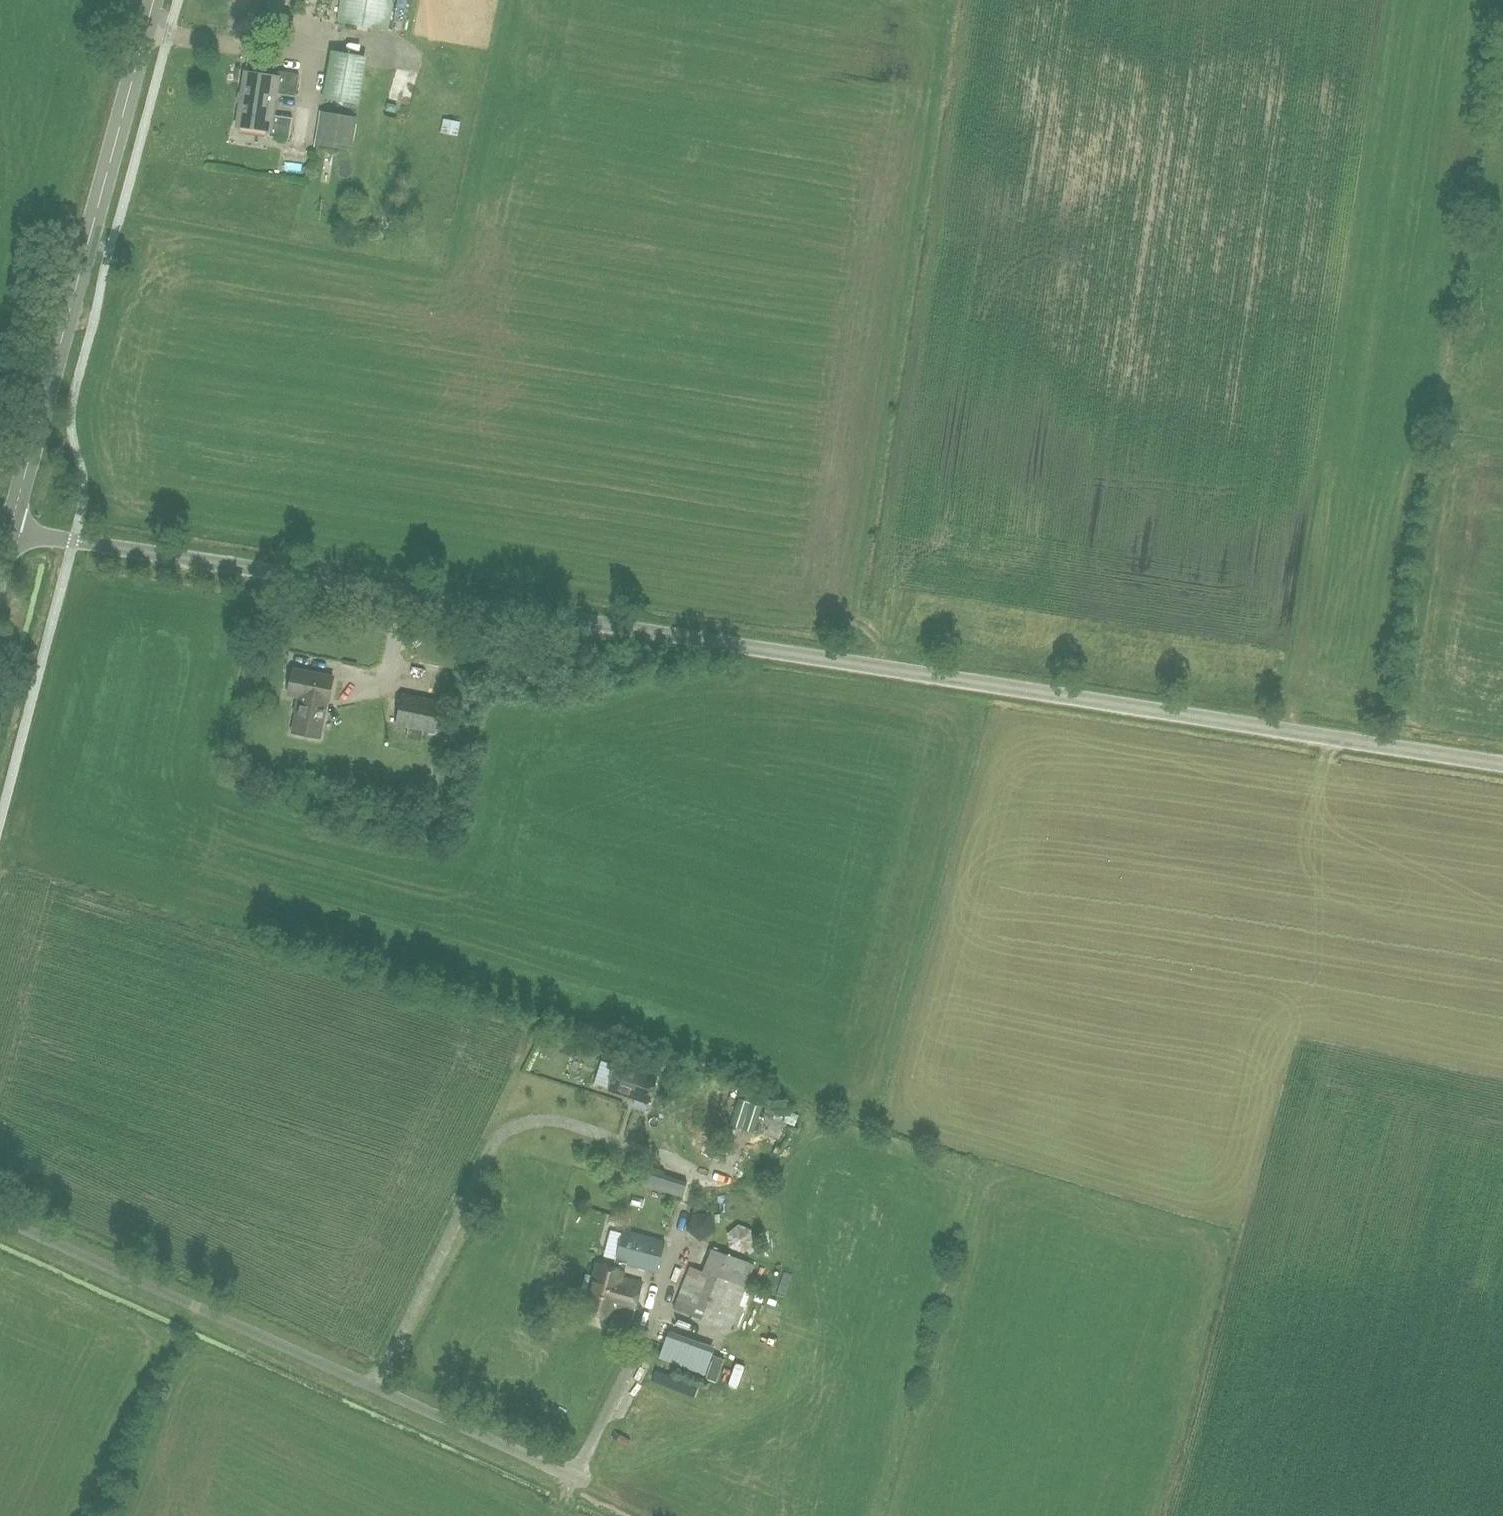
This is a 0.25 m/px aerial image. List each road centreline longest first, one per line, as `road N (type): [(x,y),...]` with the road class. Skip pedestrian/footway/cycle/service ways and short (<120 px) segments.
road 1 (unclassified): [(1502,764),(9,530)]
road 2 (tertiary): [(153,0),(9,530)]

